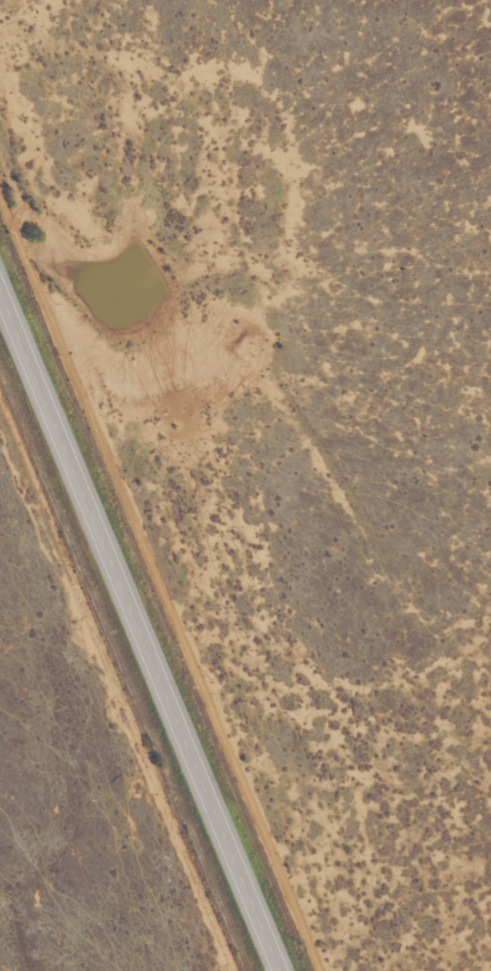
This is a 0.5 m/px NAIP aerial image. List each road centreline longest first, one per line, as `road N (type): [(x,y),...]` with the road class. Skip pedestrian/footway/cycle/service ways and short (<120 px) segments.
road 1 (track): [(326,970),(0,191)]
road 2 (primary): [(281,970),(0,290)]
road 3 (track): [(0,412),(233,970)]

